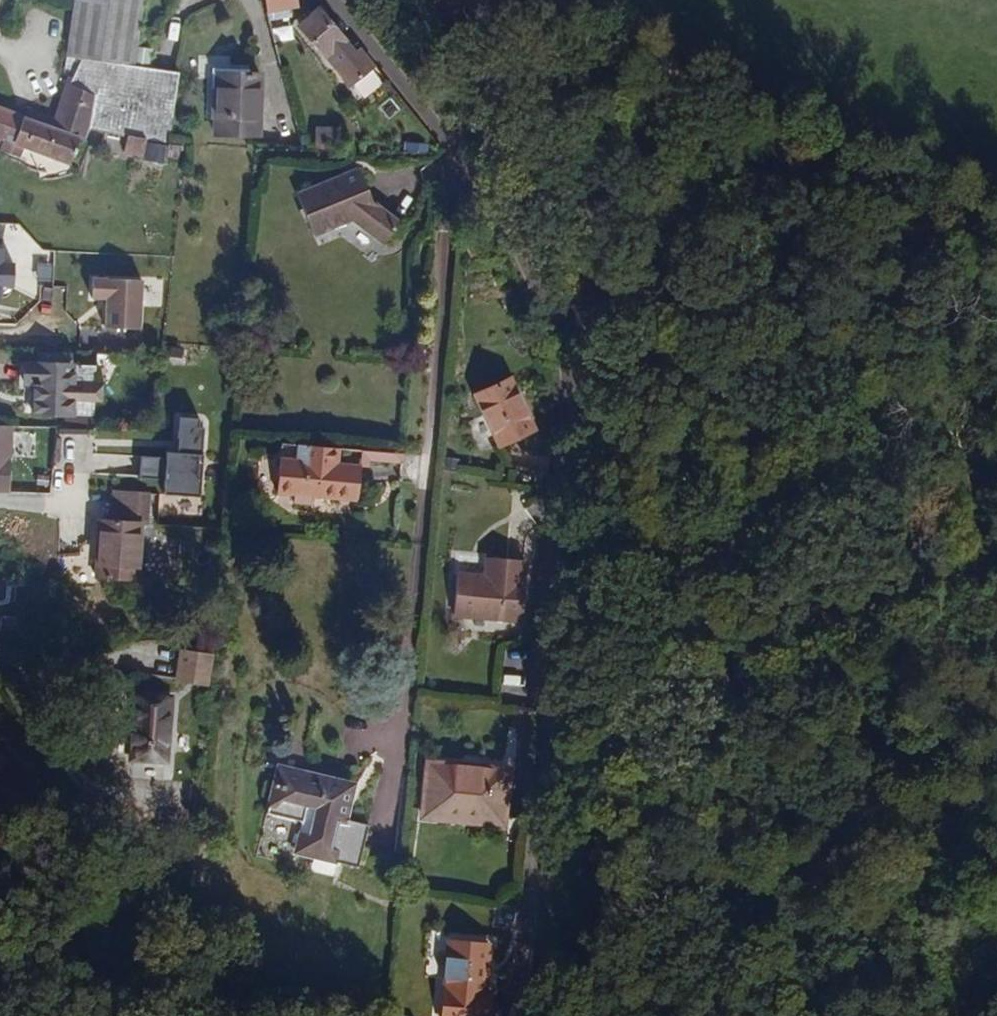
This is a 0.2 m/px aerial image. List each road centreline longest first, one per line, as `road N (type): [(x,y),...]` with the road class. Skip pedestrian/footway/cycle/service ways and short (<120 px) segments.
road 1 (track): [(803,584),(474,8)]
road 2 (residential): [(455,157),(402,743),(378,812)]
road 3 (residential): [(455,157),(566,334),(532,688)]
road 4 (track): [(474,8),(996,210)]
road 5 (track): [(996,995),(803,584)]
road 6 (track): [(803,584),(996,253)]
road 7 (track): [(996,660),(803,584)]
road 8 (residential): [(326,0),(455,157)]
road 9 (track): [(996,560),(803,584)]

